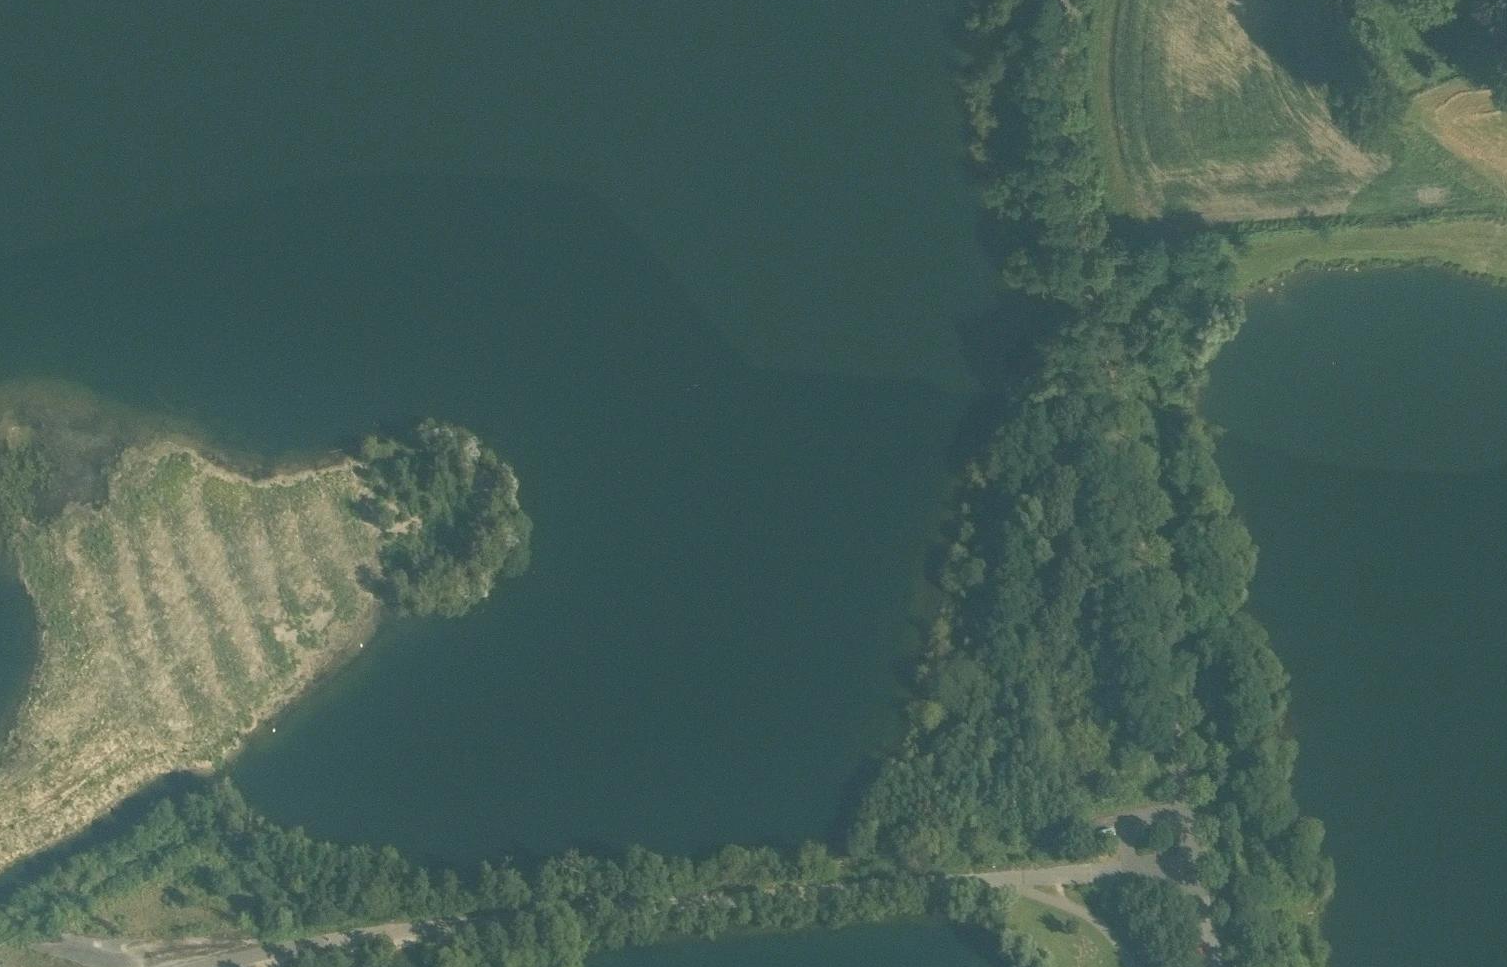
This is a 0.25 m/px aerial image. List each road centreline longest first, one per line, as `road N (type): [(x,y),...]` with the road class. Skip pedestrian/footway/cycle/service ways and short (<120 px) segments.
road 1 (track): [(1200,876),(1011,880),(493,924),(342,940),(206,966)]

